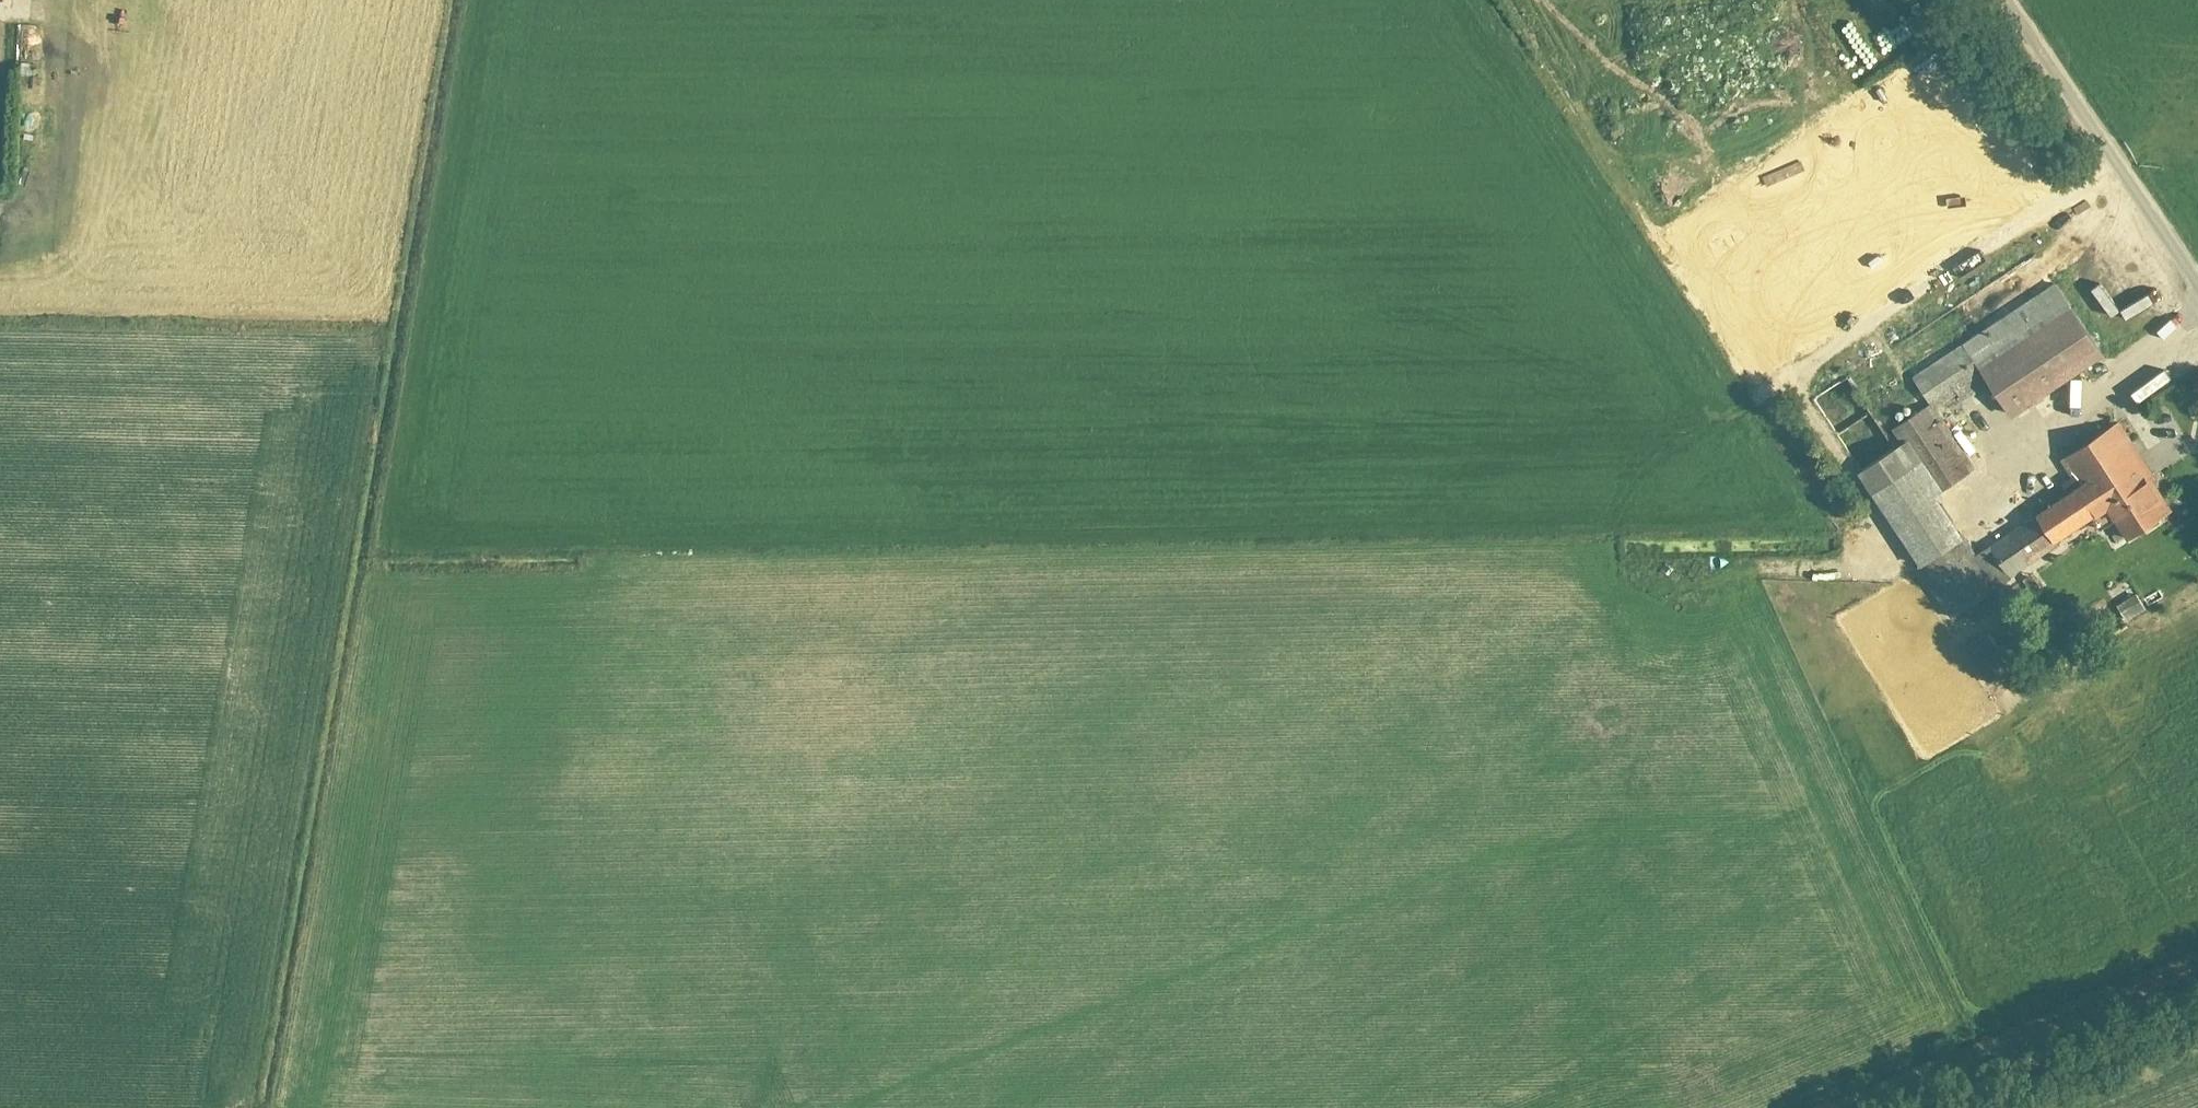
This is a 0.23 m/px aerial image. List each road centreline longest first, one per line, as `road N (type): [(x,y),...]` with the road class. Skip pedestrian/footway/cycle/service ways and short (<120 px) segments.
road 1 (track): [(2197,971),(1865,1107)]
road 2 (unclassified): [(2197,285),(2006,0)]

